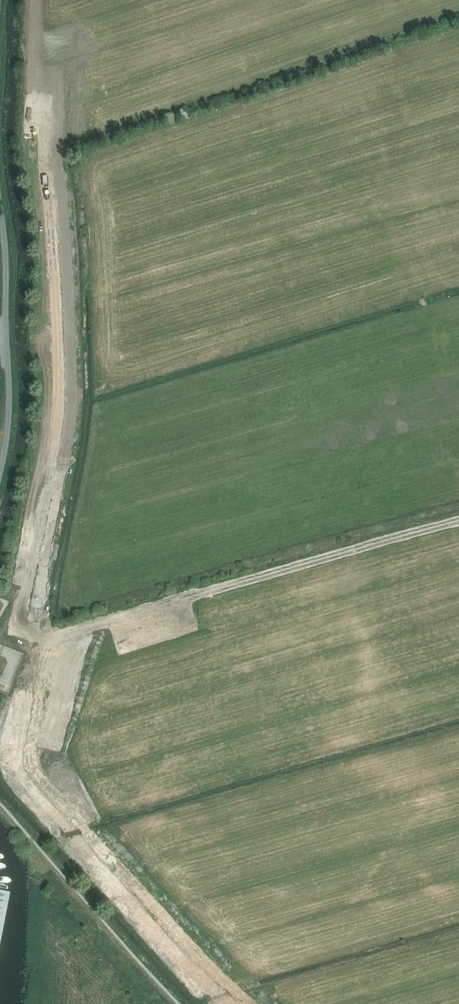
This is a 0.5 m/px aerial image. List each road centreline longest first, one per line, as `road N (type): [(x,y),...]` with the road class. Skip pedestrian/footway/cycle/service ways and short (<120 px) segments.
road 1 (unclassified): [(0,463),(6,386),(0,209)]

